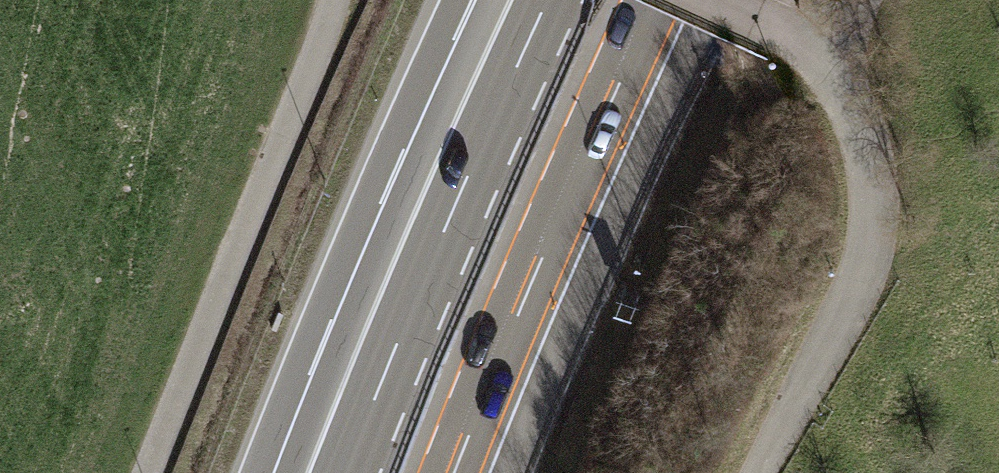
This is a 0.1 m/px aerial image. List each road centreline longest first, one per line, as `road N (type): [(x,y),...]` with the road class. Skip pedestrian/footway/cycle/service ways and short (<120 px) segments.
road 1 (motorway): [(458,472),(667,0)]
road 2 (track): [(157,472),(331,0)]
road 3 (motorway): [(454,174),(335,472)]
road 4 (motorway): [(541,0),(454,174)]
road 5 (motorway): [(502,0),(454,174)]

